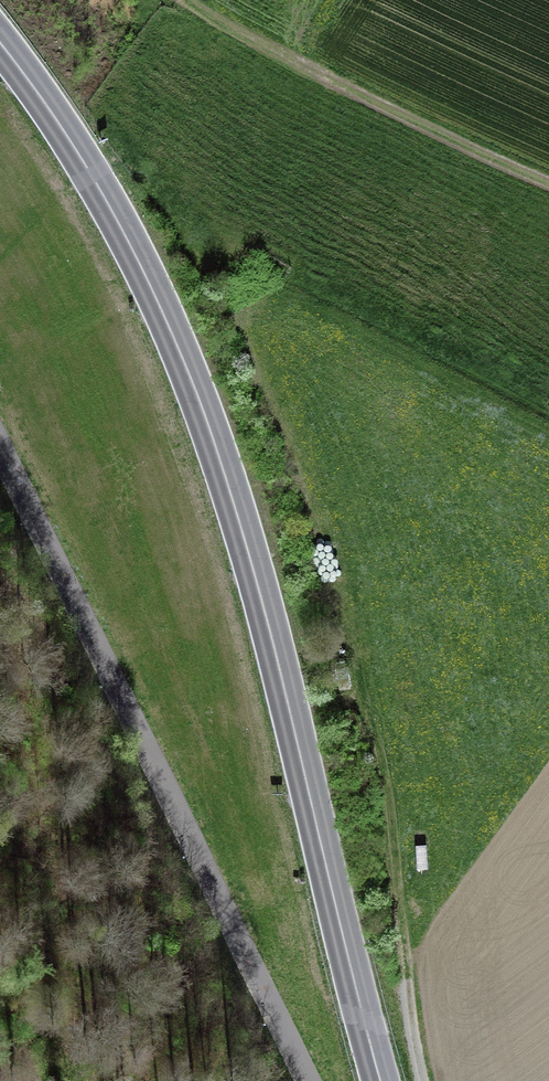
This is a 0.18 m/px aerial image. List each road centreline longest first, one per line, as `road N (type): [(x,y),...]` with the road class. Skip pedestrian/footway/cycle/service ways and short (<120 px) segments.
road 1 (secondary): [(379,1080),(271,639),(194,386),(92,175),(0,43)]
road 2 (track): [(310,1080),(0,447)]
road 3 (track): [(196,0),(412,120),(548,181)]
road 4 (track): [(422,1080),(408,1030),(364,714)]

